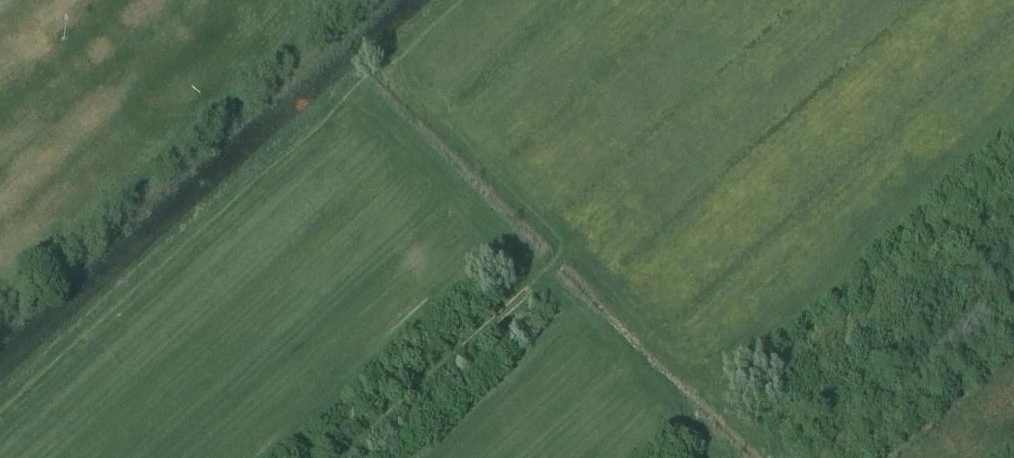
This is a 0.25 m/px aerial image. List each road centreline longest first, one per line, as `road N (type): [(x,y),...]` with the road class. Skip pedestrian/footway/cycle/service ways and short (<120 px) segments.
road 1 (track): [(564,247),(341,457)]

